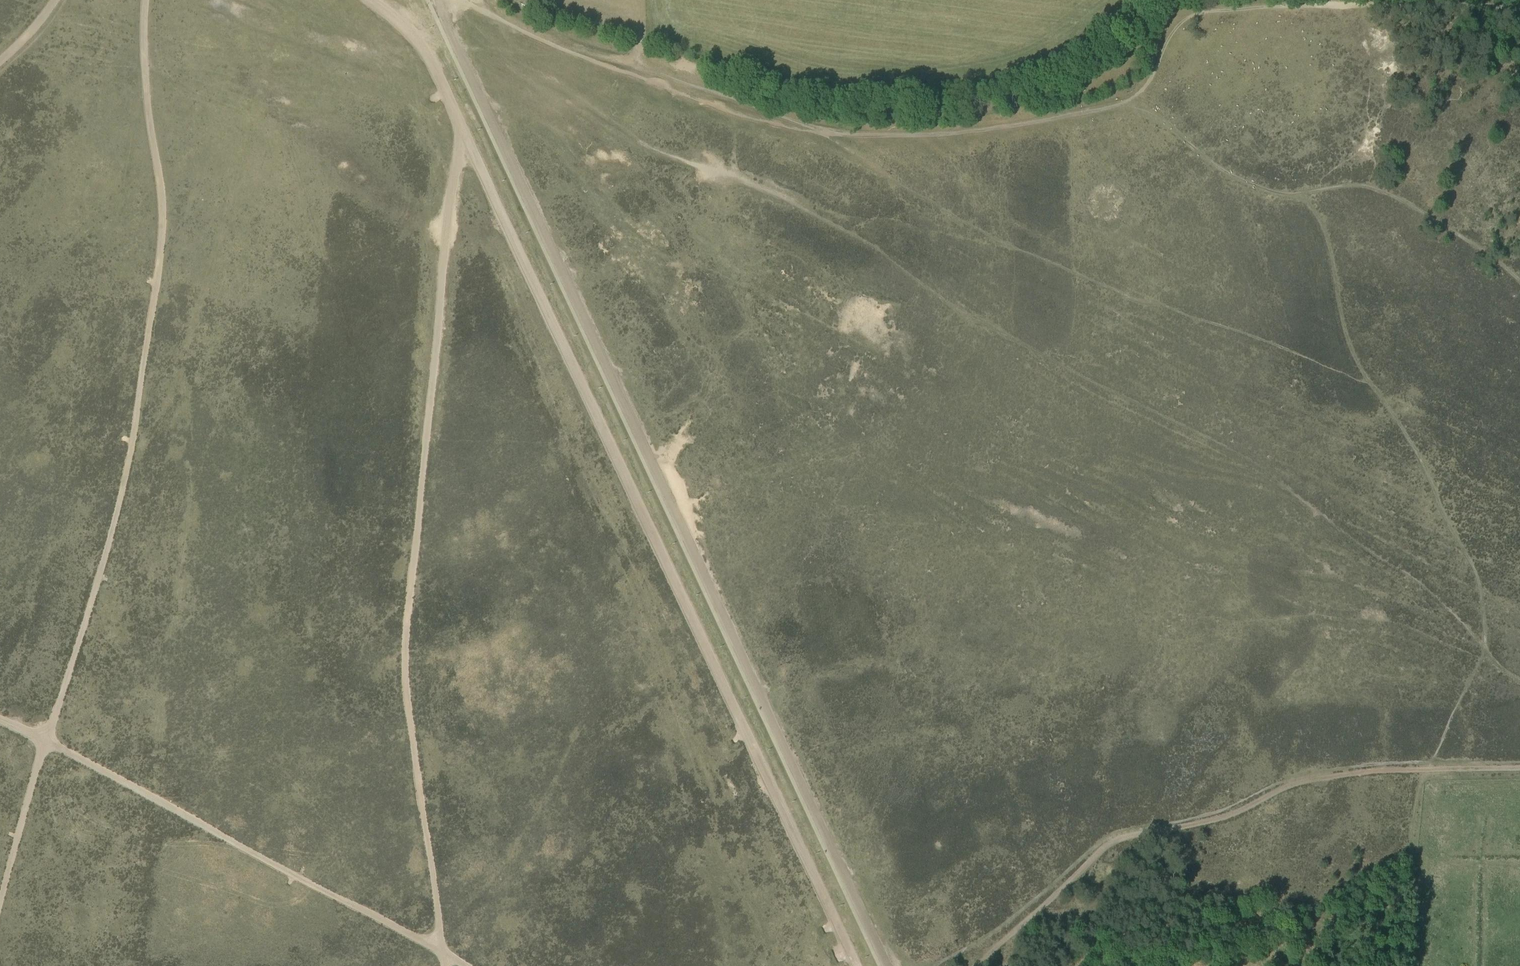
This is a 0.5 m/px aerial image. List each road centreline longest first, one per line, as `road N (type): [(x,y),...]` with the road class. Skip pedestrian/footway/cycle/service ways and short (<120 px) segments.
road 1 (track): [(887,965),(450,31)]
road 2 (track): [(426,53),(463,135),(447,224),(404,651),(444,965)]
road 3 (track): [(0,900),(130,453),(163,219),(145,81),(145,0)]
road 4 (track): [(856,965),(463,135)]
road 5 (track): [(1136,102),(970,131),(822,133),(592,61),(480,5)]
road 6 (track): [(1425,769),(1482,657),(1482,598),(1421,462),(1355,359),(1327,237),(1301,194)]
road 7 (track): [(0,720),(466,965)]
road 8 (track): [(973,965),(1110,842),(1226,816),(1304,781),(1425,769)]
road 9 (track): [(1136,102),(1165,35),(1179,18),(1204,10),(1310,2),(1519,11)]
road 10 (track): [(1519,280),(1376,187),(1301,194)]
road 11 (track): [(1301,194),(1227,171),(1136,102)]

